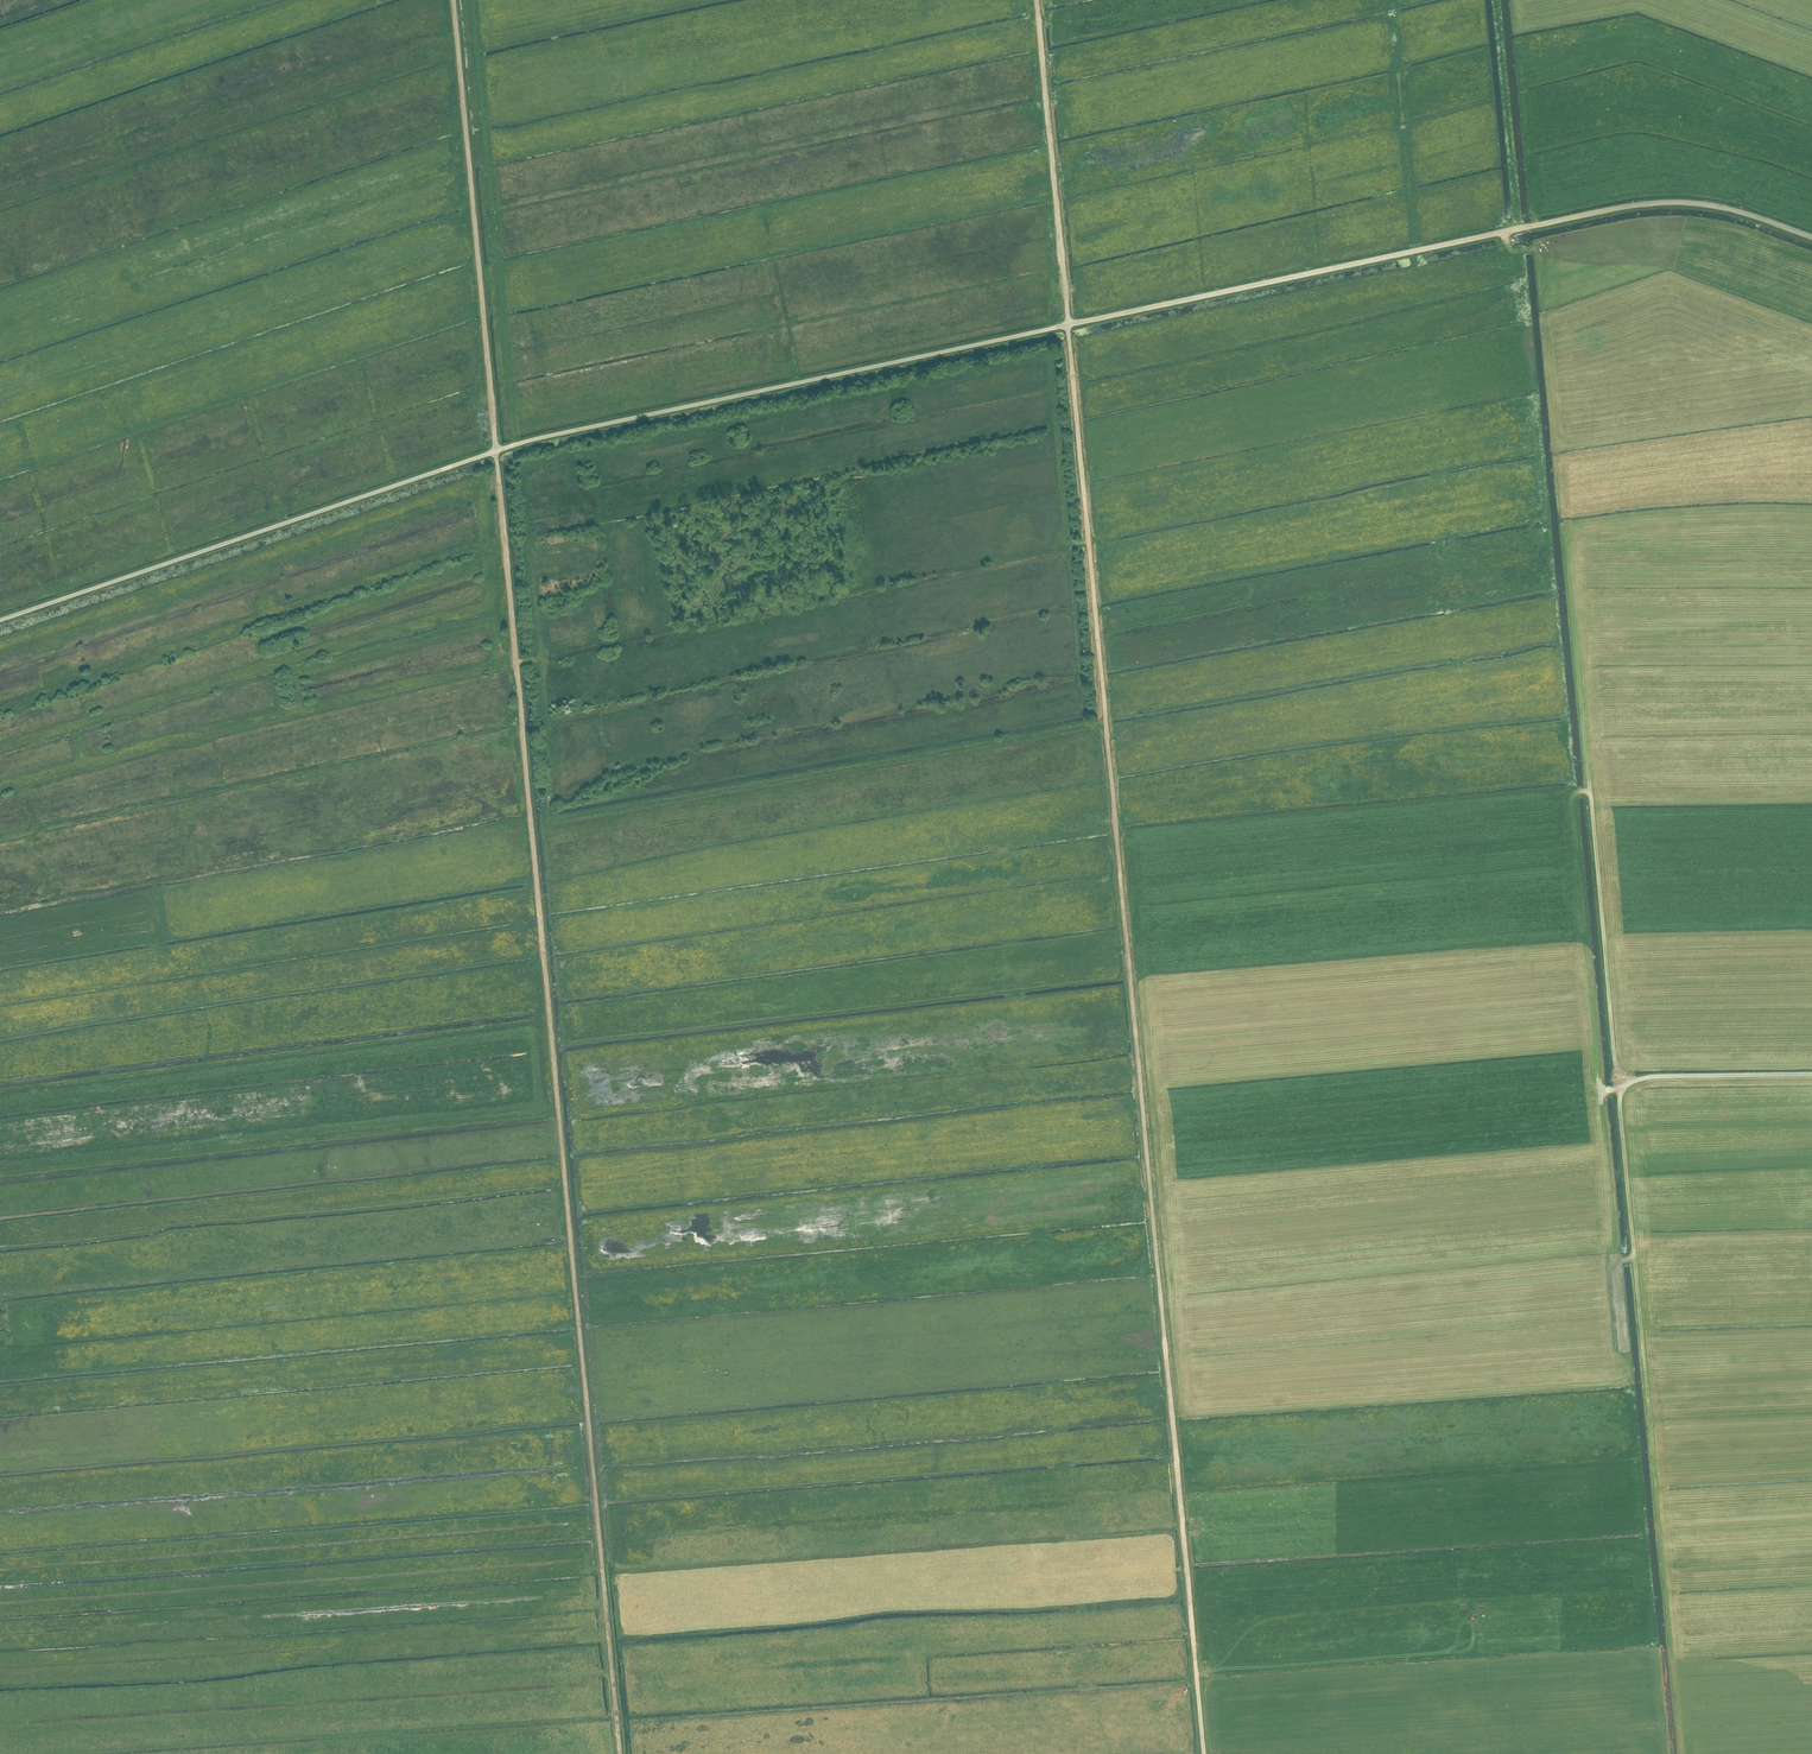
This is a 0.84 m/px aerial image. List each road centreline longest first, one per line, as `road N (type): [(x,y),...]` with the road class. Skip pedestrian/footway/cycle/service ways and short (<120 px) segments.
road 1 (track): [(620,1753),(451,0)]
road 2 (track): [(1196,1676),(1038,0)]
road 3 (unclassified): [(1811,237),(1719,206),(1639,204),(496,451)]
road 4 (track): [(1565,532),(1649,1386)]
road 5 (unclassified): [(0,619),(496,451)]
road 6 (track): [(1498,0),(1521,228)]

